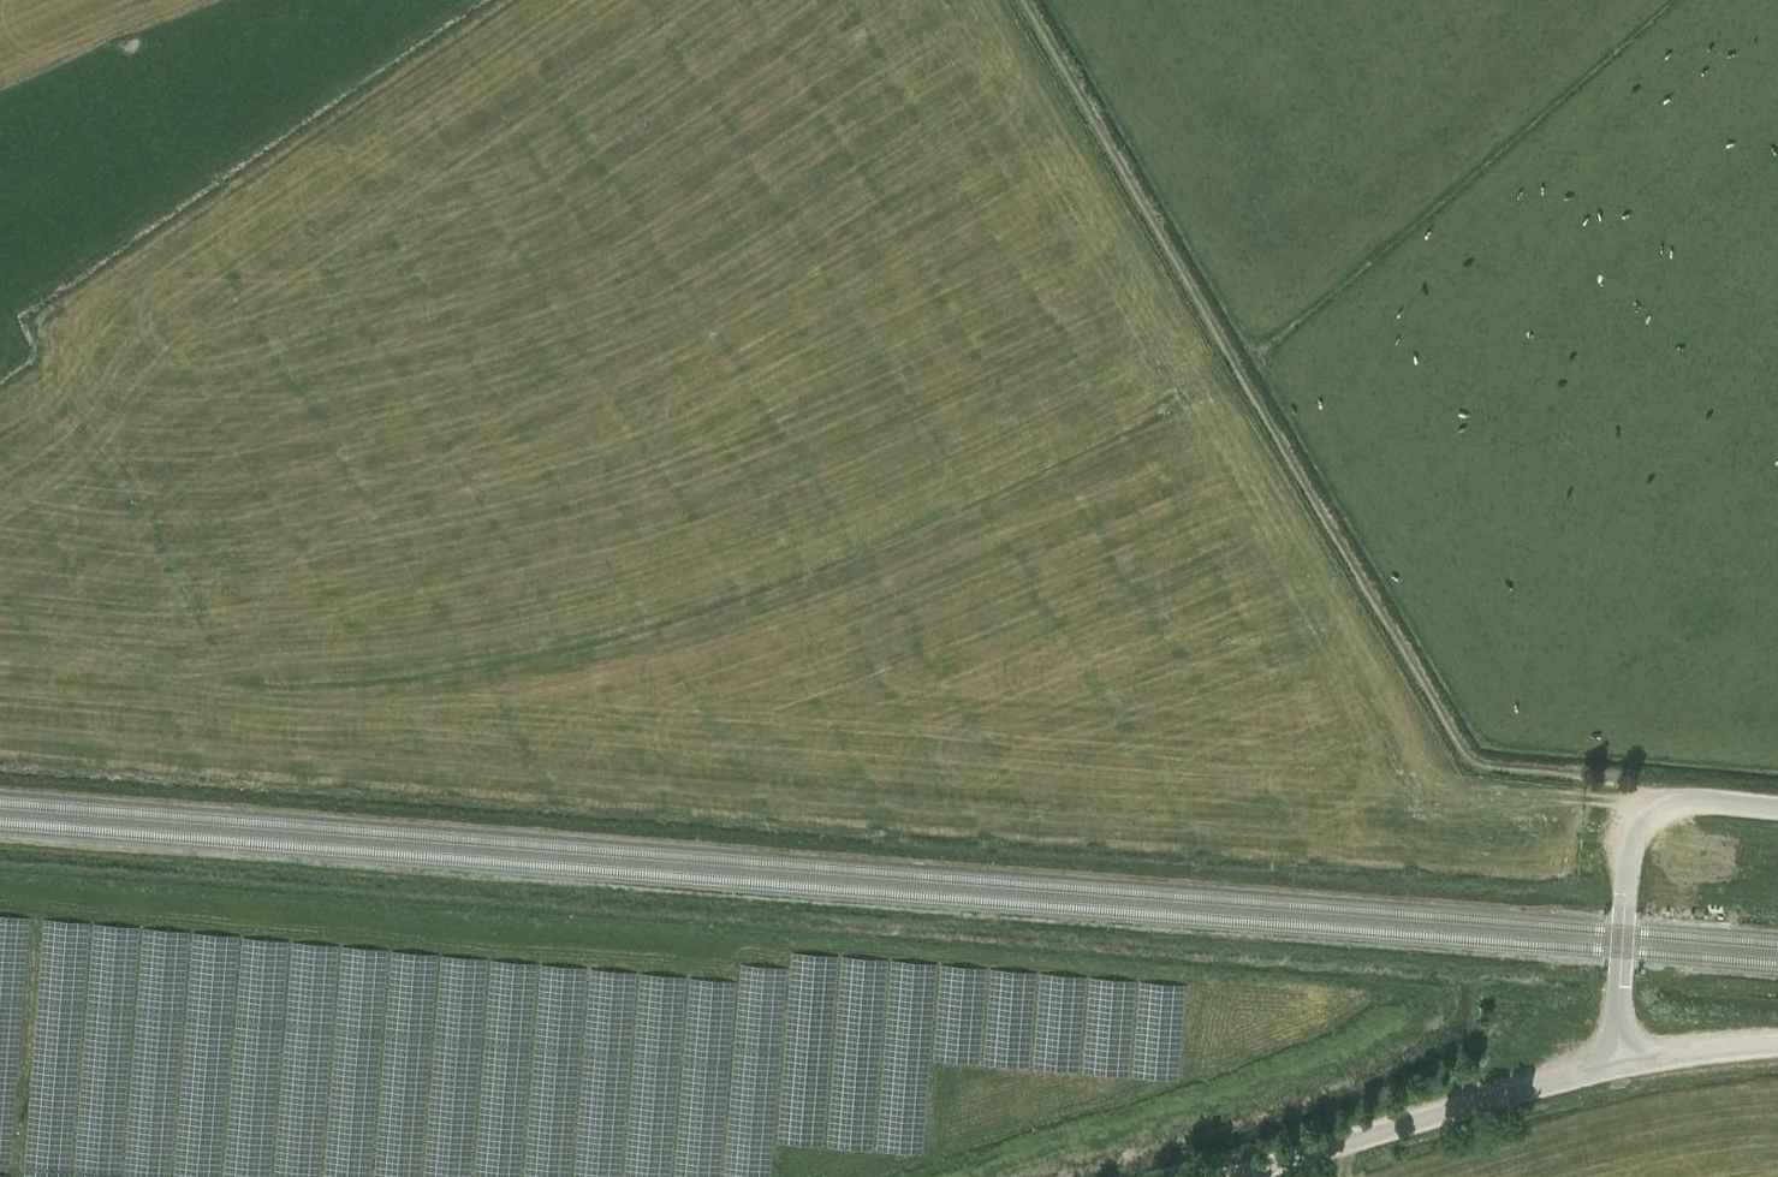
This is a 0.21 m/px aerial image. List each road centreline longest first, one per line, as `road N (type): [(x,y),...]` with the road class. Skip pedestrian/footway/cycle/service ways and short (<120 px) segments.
road 1 (unclassified): [(1612,1069),(1627,860),(1638,819),(1678,800),(1777,813)]
road 2 (unclassified): [(1612,1069),(1252,1176)]
road 3 (unclassified): [(1777,1049),(1612,1069)]

